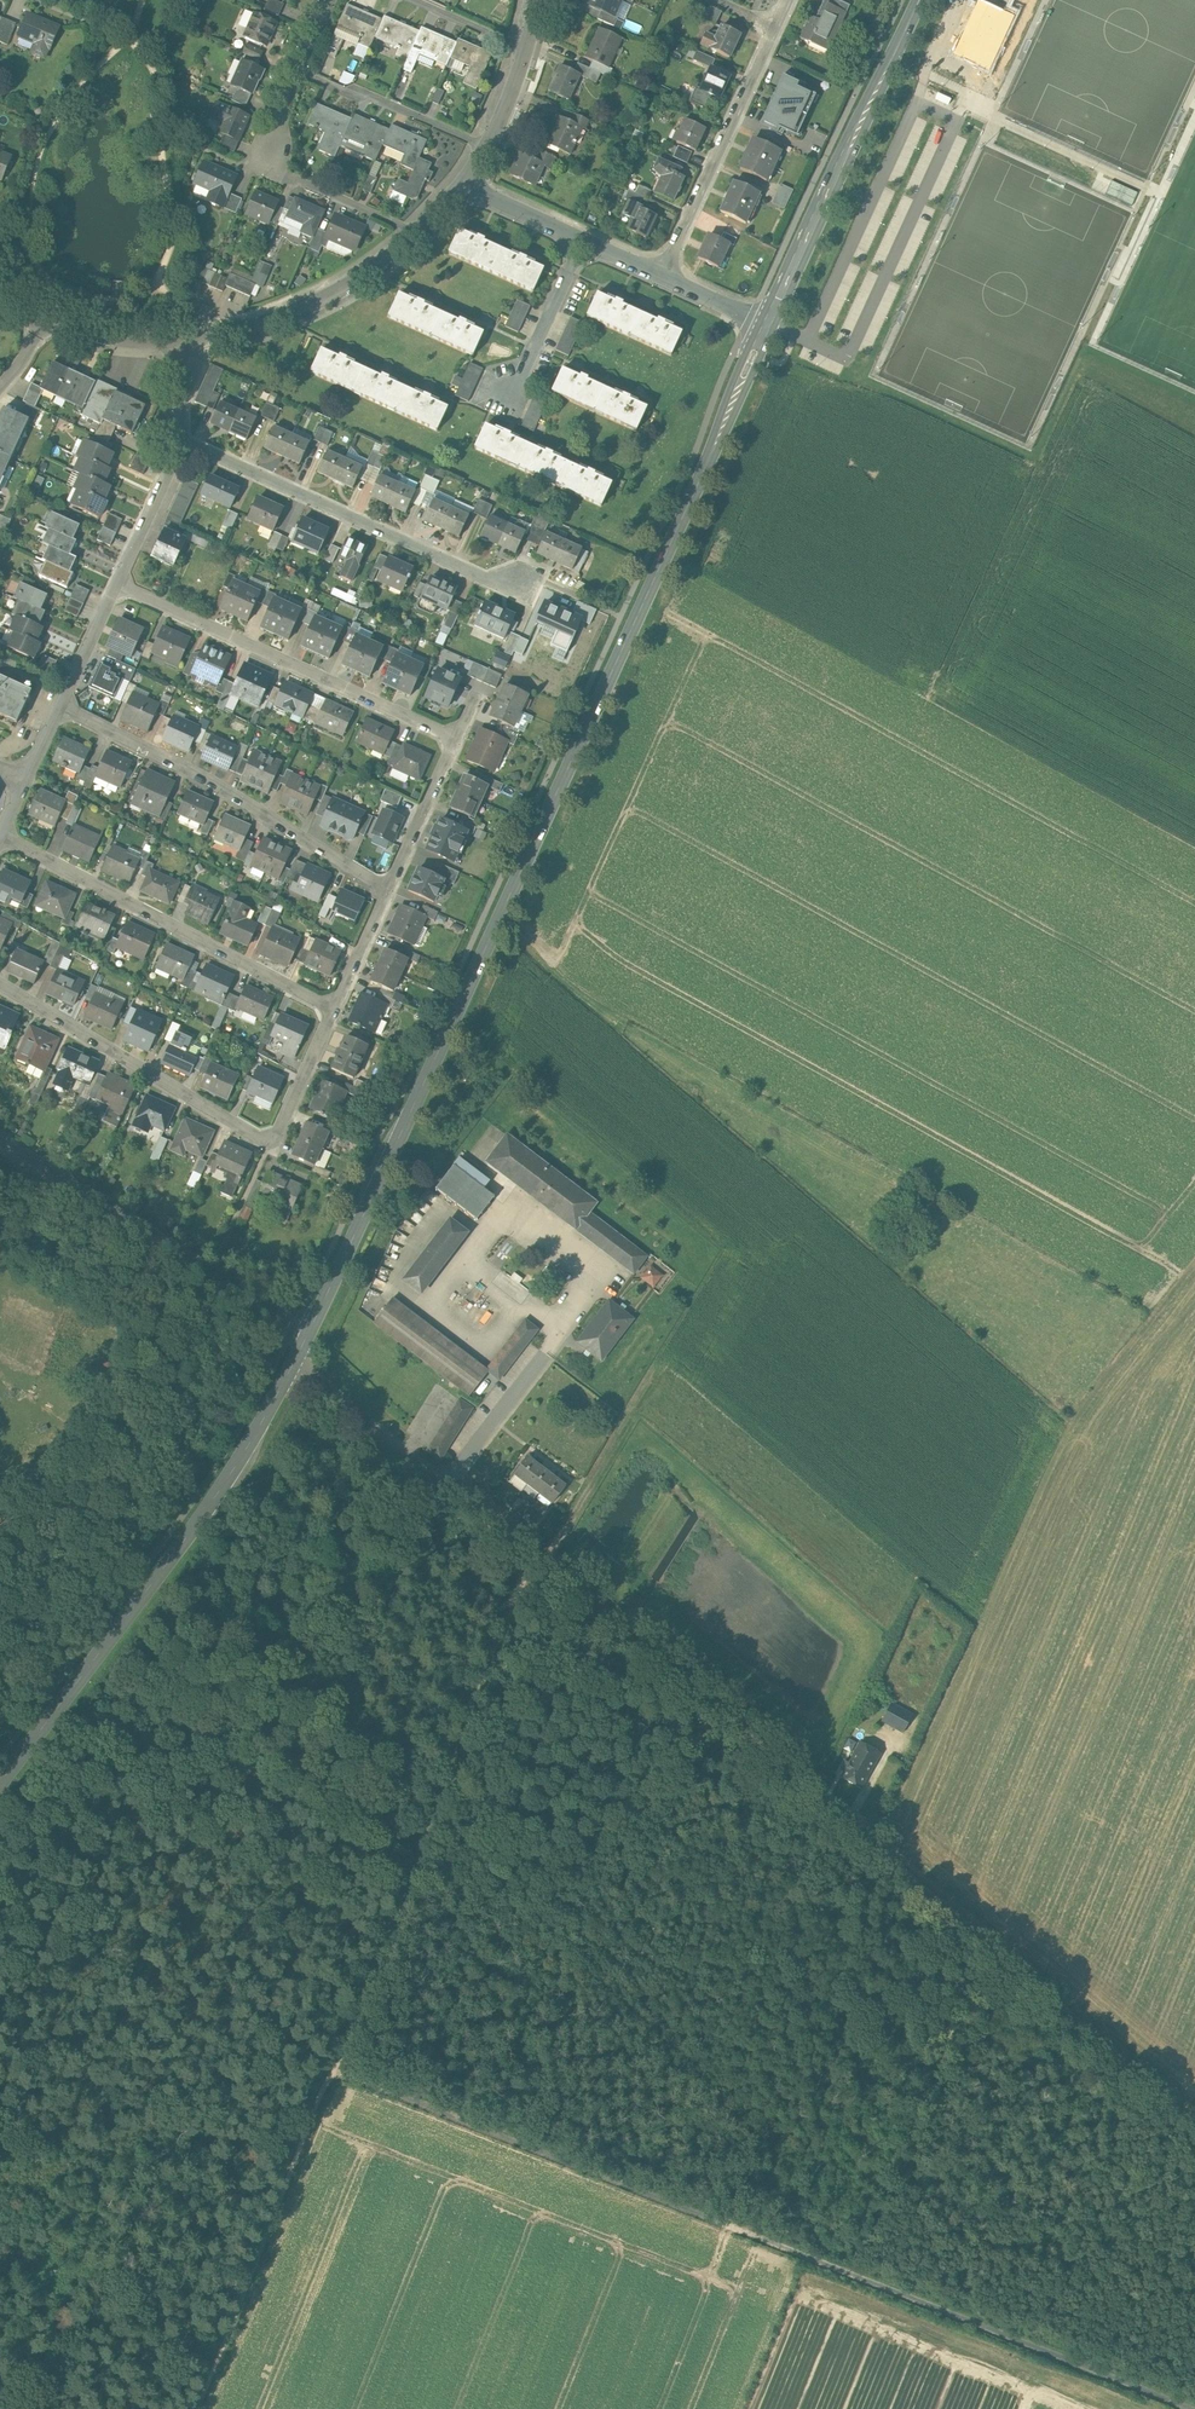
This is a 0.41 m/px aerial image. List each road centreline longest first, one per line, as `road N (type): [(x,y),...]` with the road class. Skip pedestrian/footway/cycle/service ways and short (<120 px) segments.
road 1 (unclassified): [(1194,2123),(298,1354)]
road 2 (secondary): [(310,1331),(770,327)]
road 3 (track): [(338,2071),(1194,2408)]
road 4 (track): [(543,1565),(338,2071)]
road 5 (secondary): [(0,1778),(199,1520),(298,1354)]
road 6 (residential): [(0,983),(267,1144),(285,1124),(331,1012)]
road 7 (residential): [(182,432),(483,577),(526,582)]
road 8 (residential): [(1,831),(331,1012)]
road 9 (residential): [(60,705),(384,887)]
road 10 (residential): [(117,585),(456,737)]
road 11 (tertiary): [(310,1331),(0,1138)]
road 12 (track): [(338,2071),(198,2408)]
road 13 (secondary): [(770,327),(921,0)]
road 14 (residential): [(663,276),(790,0)]
road 15 (tertiary): [(419,231),(335,289),(270,321),(185,346)]
road 16 (residential): [(299,63),(487,147)]
road 17 (residential): [(270,145),(261,168),(419,231)]
road 18 (residential): [(494,392),(529,375),(588,239)]
road 19 (track): [(543,1565),(626,1417)]
road 20 (residential): [(117,585),(175,465),(182,432)]
road 21 (residential): [(384,887),(456,737)]
road 22 (tertiary): [(185,346),(42,311)]
road 23 (residential): [(331,1012),(384,887)]
road 24 (residential): [(464,187),(588,239)]
road 25 (residential): [(60,705),(117,585)]
road 26 (residential): [(413,0),(528,51)]

